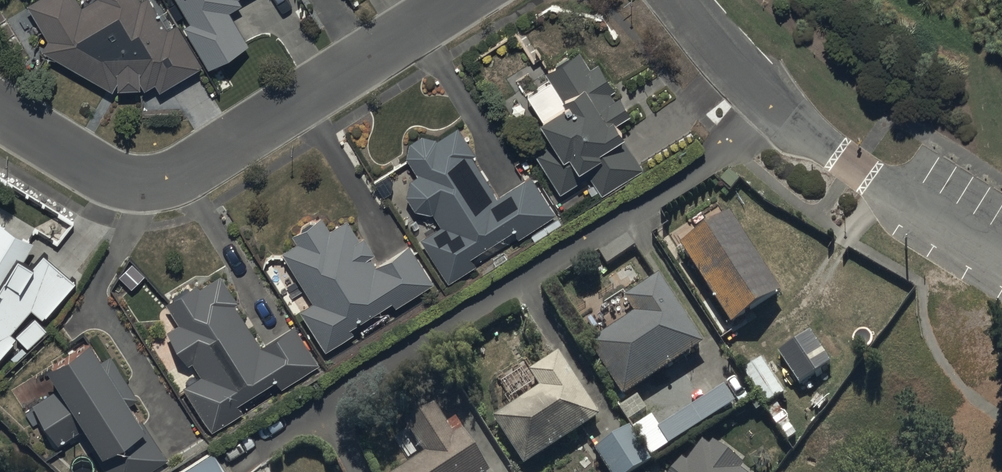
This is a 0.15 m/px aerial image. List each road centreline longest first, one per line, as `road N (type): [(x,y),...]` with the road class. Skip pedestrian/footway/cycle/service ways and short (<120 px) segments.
road 1 (residential): [(776,118),(252,455)]
road 2 (residential): [(0,112),(99,173),(158,183),(465,0)]
road 3 (unclassified): [(776,118),(1001,255)]
road 4 (unclassified): [(676,0),(776,118)]

